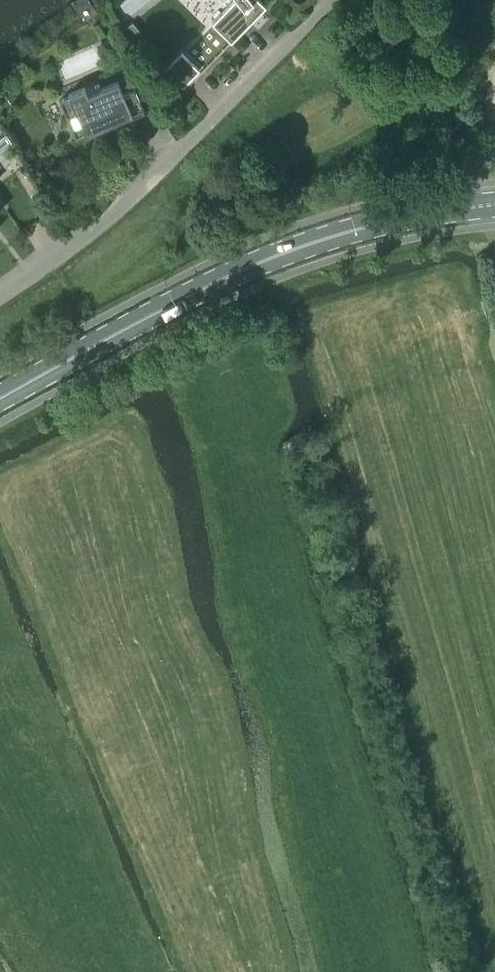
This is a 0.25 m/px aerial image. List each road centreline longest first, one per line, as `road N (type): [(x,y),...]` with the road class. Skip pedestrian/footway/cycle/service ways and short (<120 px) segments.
road 1 (primary): [(0,397),(293,246),(428,208),(494,202)]
road 2 (unclassified): [(0,294),(81,240),(159,171),(330,0)]

